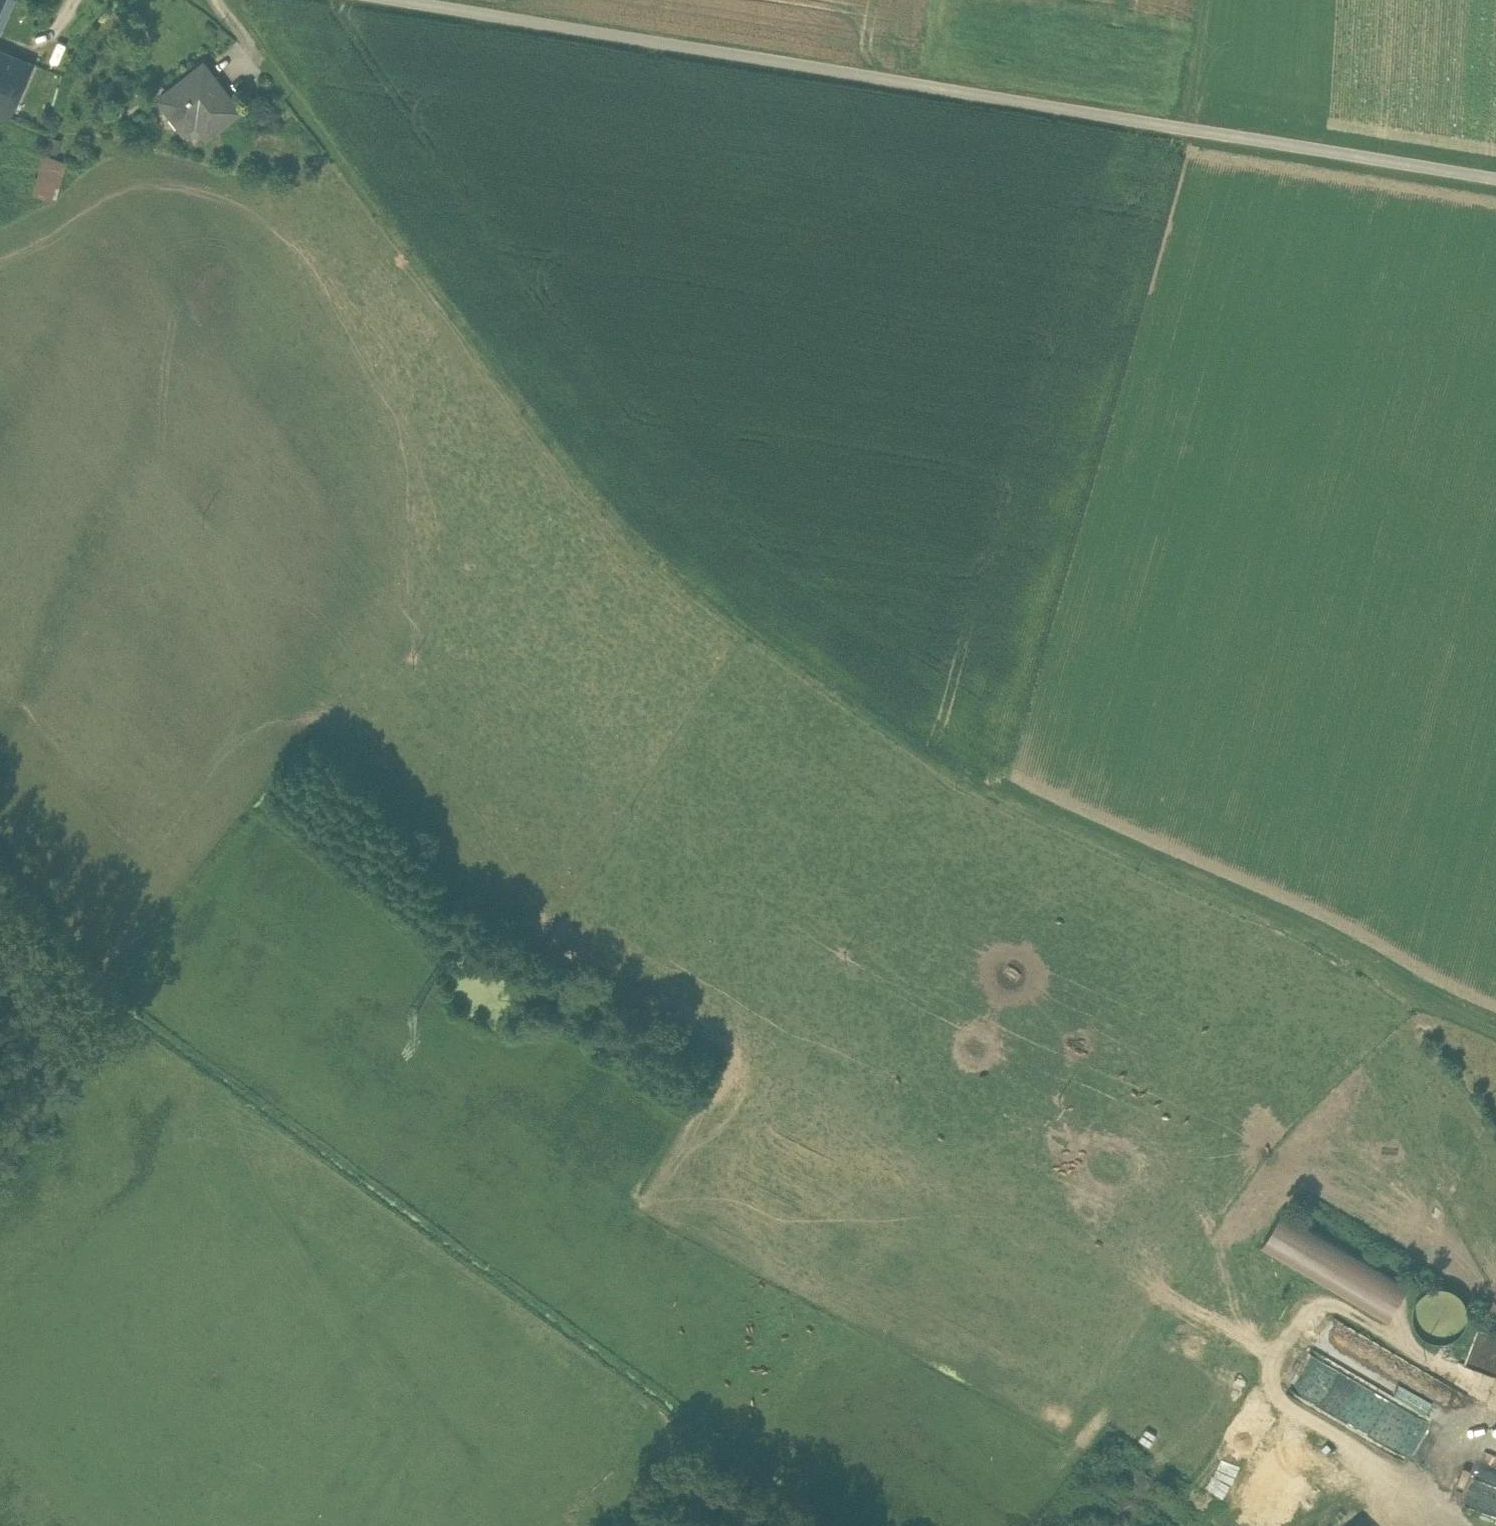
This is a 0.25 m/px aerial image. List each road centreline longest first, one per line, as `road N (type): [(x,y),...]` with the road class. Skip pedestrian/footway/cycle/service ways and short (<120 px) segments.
road 1 (track): [(1495,1087),(1355,948),(1189,883),(956,774),(679,573),(608,502),(444,295),(319,115),(264,54)]
road 2 (unclassified): [(1495,177),(452,0)]
road 3 (track): [(924,1161),(940,1187),(1070,1202),(1245,1252),(1273,1333),(1285,1345)]
road 4 (track): [(1417,1345),(1245,1252)]

